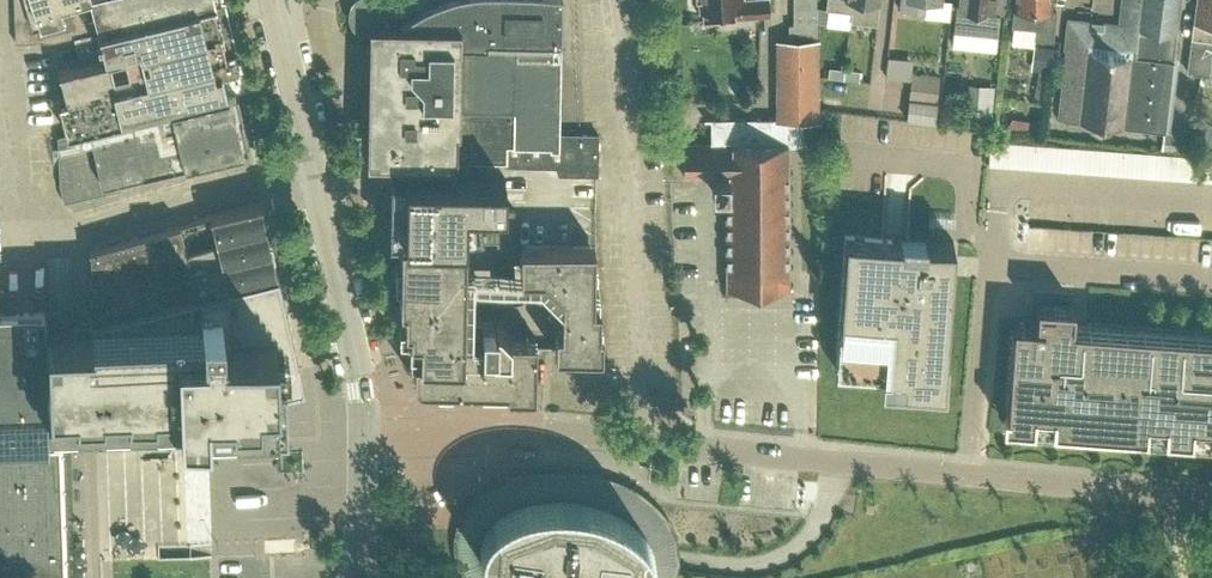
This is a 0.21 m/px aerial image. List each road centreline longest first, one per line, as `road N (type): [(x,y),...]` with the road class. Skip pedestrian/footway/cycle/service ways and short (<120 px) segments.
road 1 (residential): [(364,417),(1211,498)]
road 2 (unclassified): [(364,417),(274,0)]
road 3 (unclassified): [(362,577),(364,417)]

